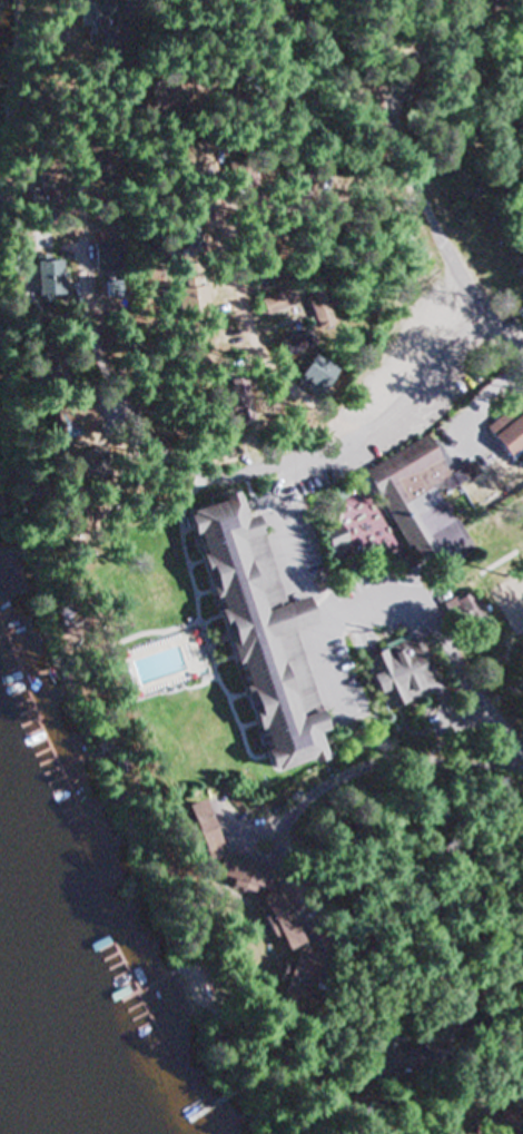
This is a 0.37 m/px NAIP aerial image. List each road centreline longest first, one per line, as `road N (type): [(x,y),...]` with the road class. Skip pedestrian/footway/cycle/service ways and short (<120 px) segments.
road 1 (residential): [(136,411),(137,432),(151,453),(223,477),(307,456),(375,427),(504,335)]
road 2 (residential): [(487,0),(444,33),(411,75),(407,118),(447,233),(522,356)]
road 3 (residential): [(522,746),(475,707),(424,600)]

